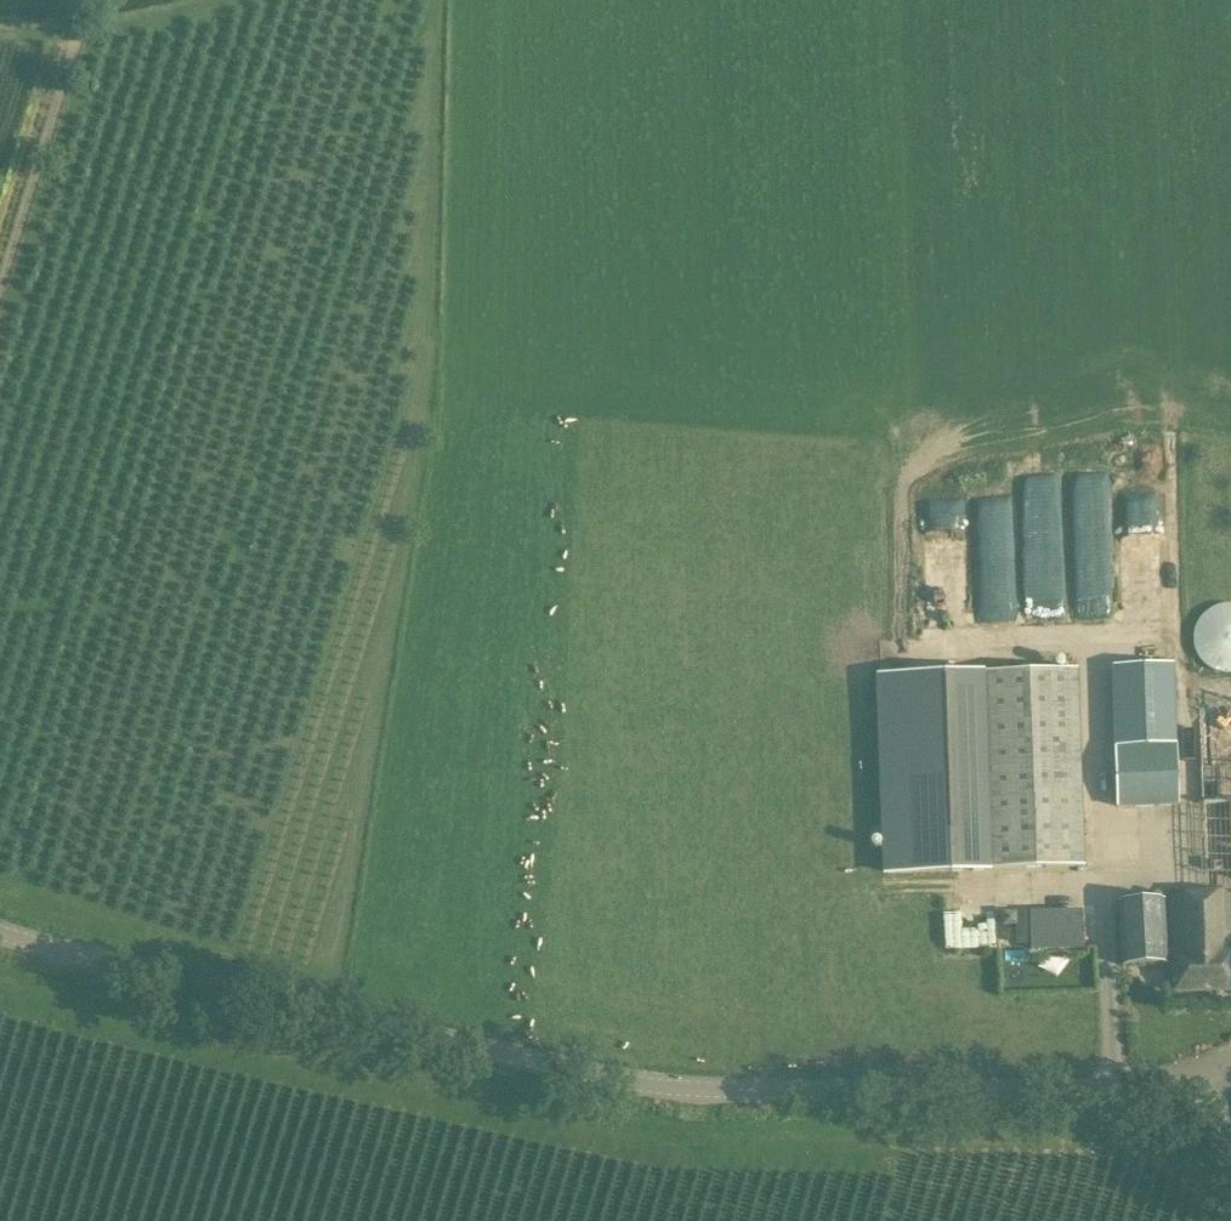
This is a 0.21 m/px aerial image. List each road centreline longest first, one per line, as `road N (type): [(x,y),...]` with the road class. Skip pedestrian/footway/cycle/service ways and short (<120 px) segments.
road 1 (tertiary): [(1207,1071),(1131,1091),(718,1091),(602,1079),(0,933)]

